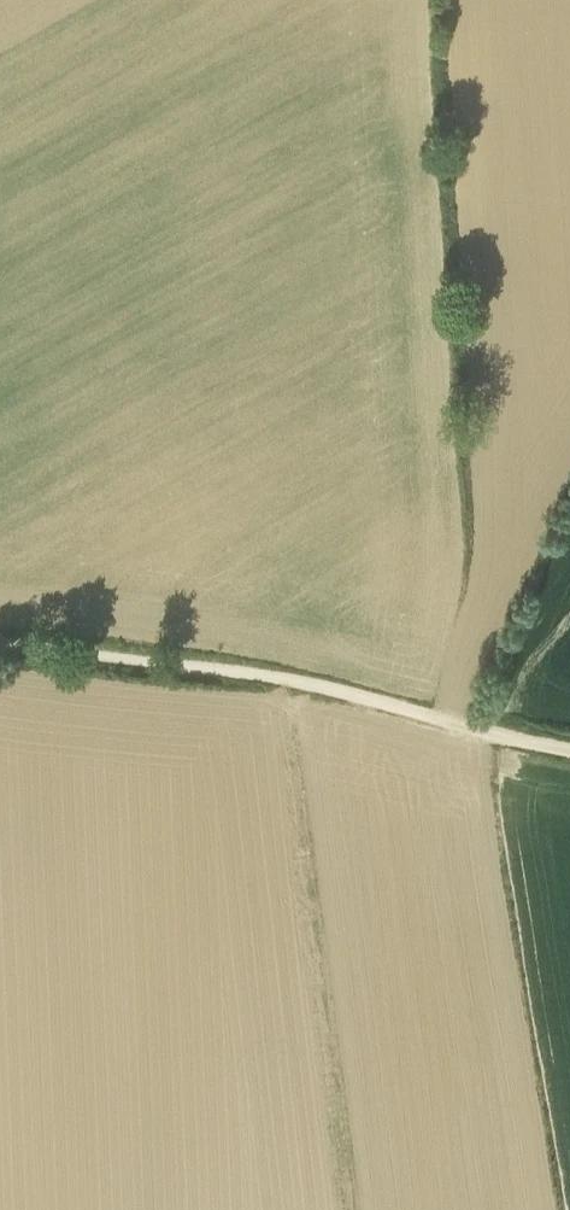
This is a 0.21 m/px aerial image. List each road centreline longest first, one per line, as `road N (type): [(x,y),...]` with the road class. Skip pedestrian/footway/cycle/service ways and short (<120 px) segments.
road 1 (track): [(0,643),(279,678),(569,746)]

